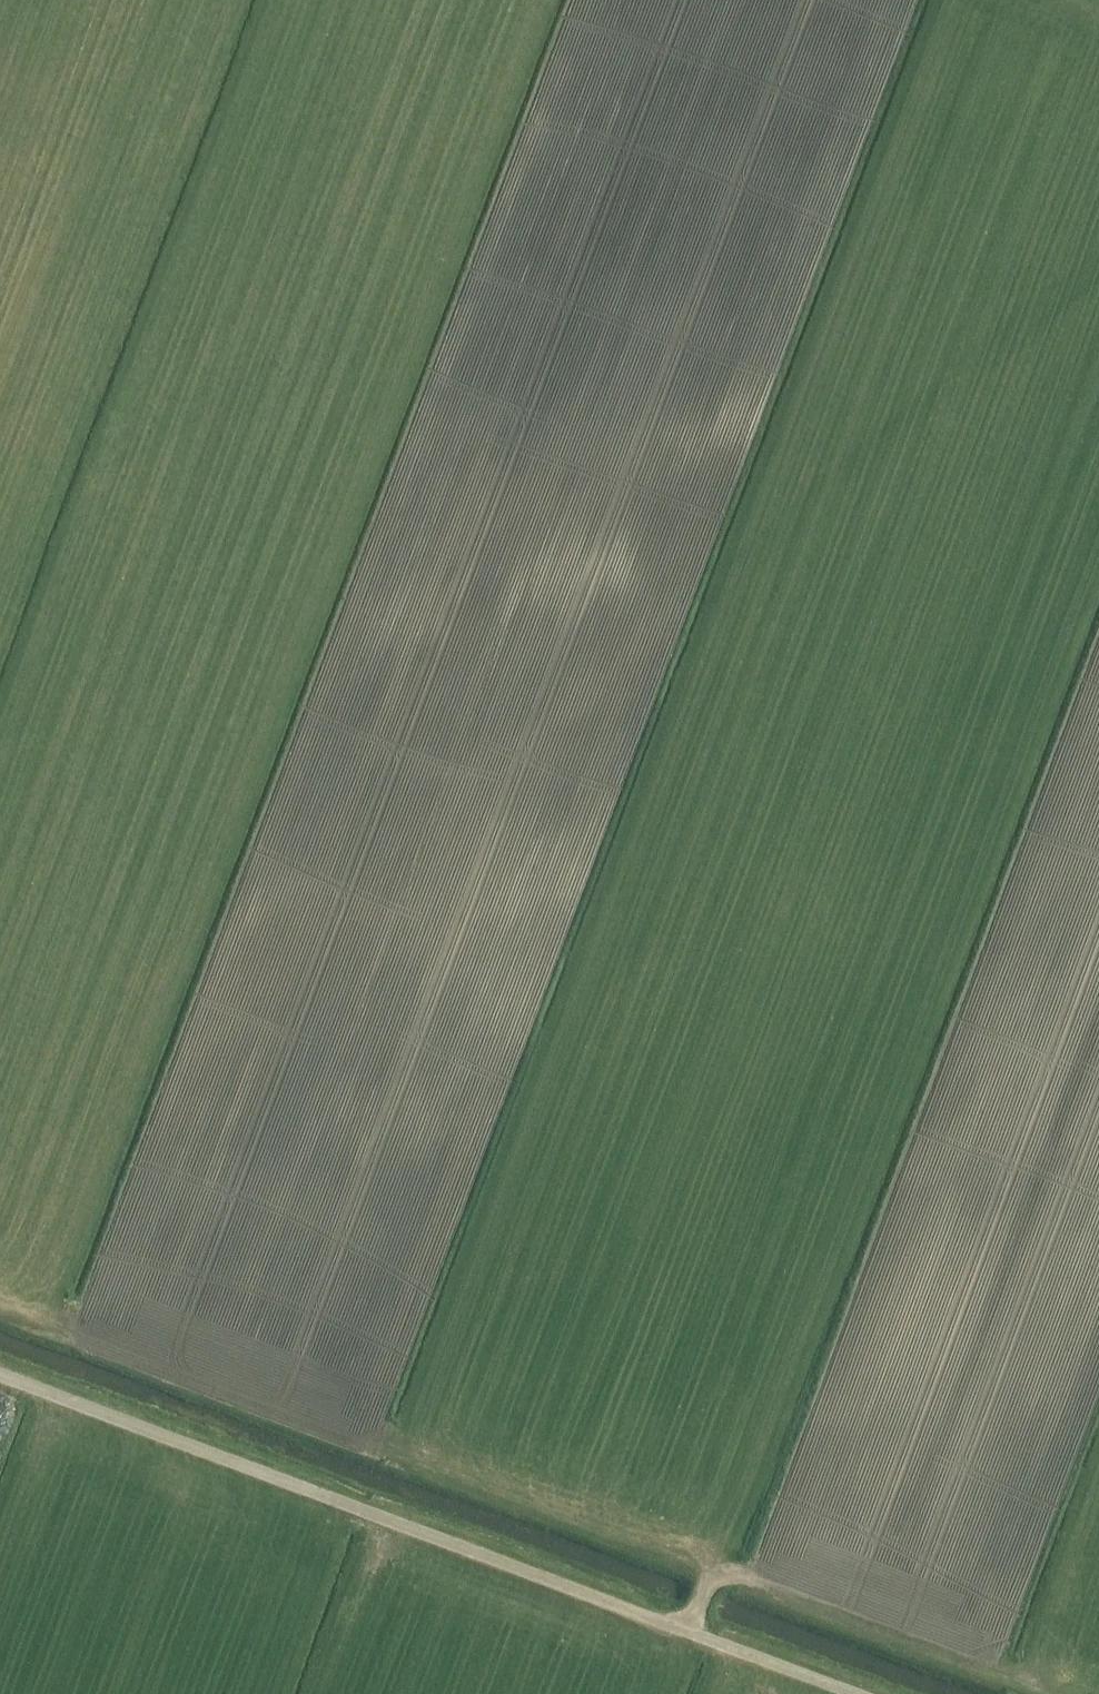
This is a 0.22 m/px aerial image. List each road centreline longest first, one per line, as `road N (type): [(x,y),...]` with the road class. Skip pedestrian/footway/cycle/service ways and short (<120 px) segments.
road 1 (track): [(853,1693),(0,1377)]

